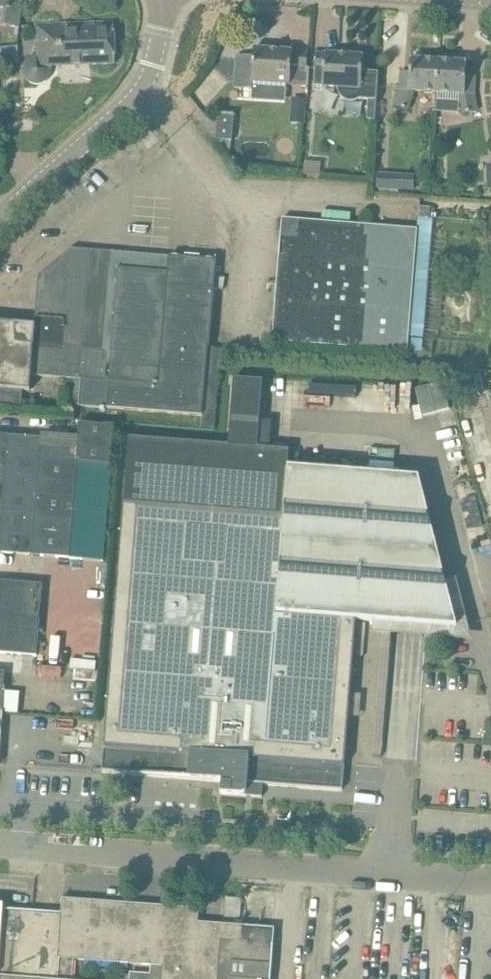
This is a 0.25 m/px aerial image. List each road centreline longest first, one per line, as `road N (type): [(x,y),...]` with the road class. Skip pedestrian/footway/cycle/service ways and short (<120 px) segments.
road 1 (unclassified): [(0,842),(490,876)]
road 2 (unclassified): [(3,217),(153,74),(164,0)]

